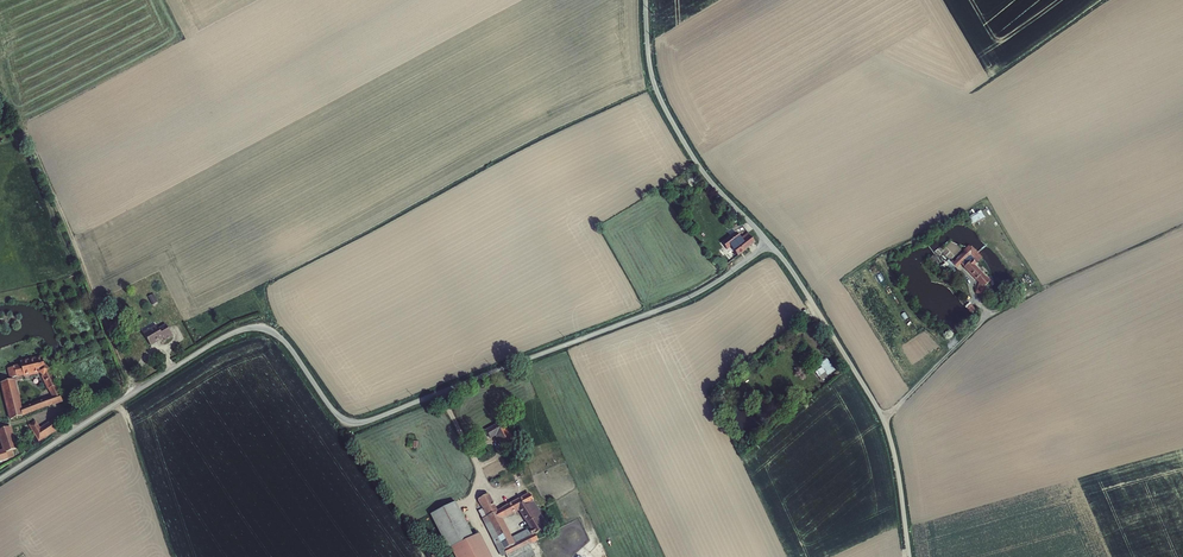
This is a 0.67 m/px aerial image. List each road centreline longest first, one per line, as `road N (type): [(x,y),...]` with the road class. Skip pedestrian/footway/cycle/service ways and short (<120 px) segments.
road 1 (unclassified): [(0,478),(238,330),(276,334),(335,411),(363,421),(684,299),(770,244)]
road 2 (track): [(884,421),(982,321),(1182,226)]
road 3 (unclassified): [(770,244),(884,421),(909,556)]
road 4 (track): [(0,139),(26,136),(134,392)]
road 5 (unclassified): [(646,0),(661,100),(704,173),(770,244)]

